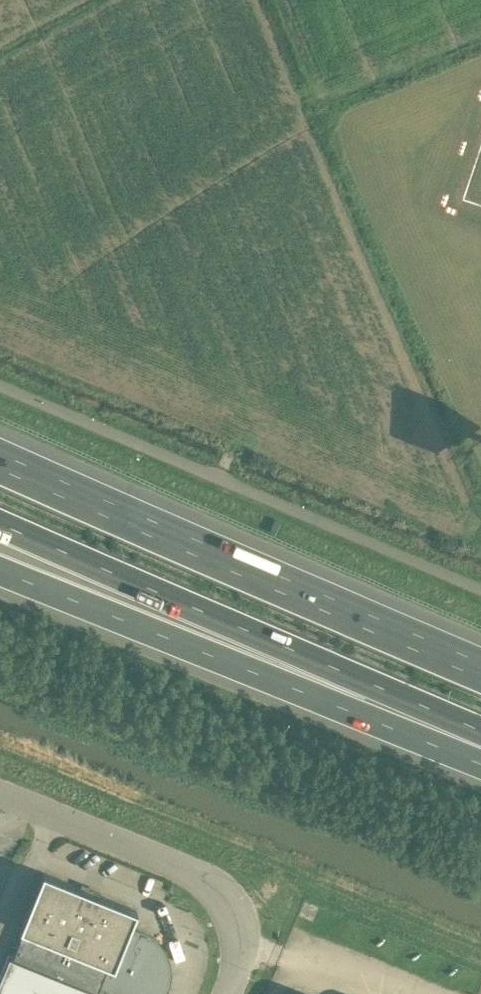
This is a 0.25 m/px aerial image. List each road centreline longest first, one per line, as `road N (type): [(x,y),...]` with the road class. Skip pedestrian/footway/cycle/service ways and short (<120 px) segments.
road 1 (motorway): [(0,524),(480,731)]
road 2 (unclassified): [(480,590),(0,386)]
road 3 (motorway): [(480,662),(0,460)]
road 4 (motorway): [(0,568),(480,735)]
road 5 (unclassified): [(225,993),(229,917),(215,886),(196,869),(0,790)]

